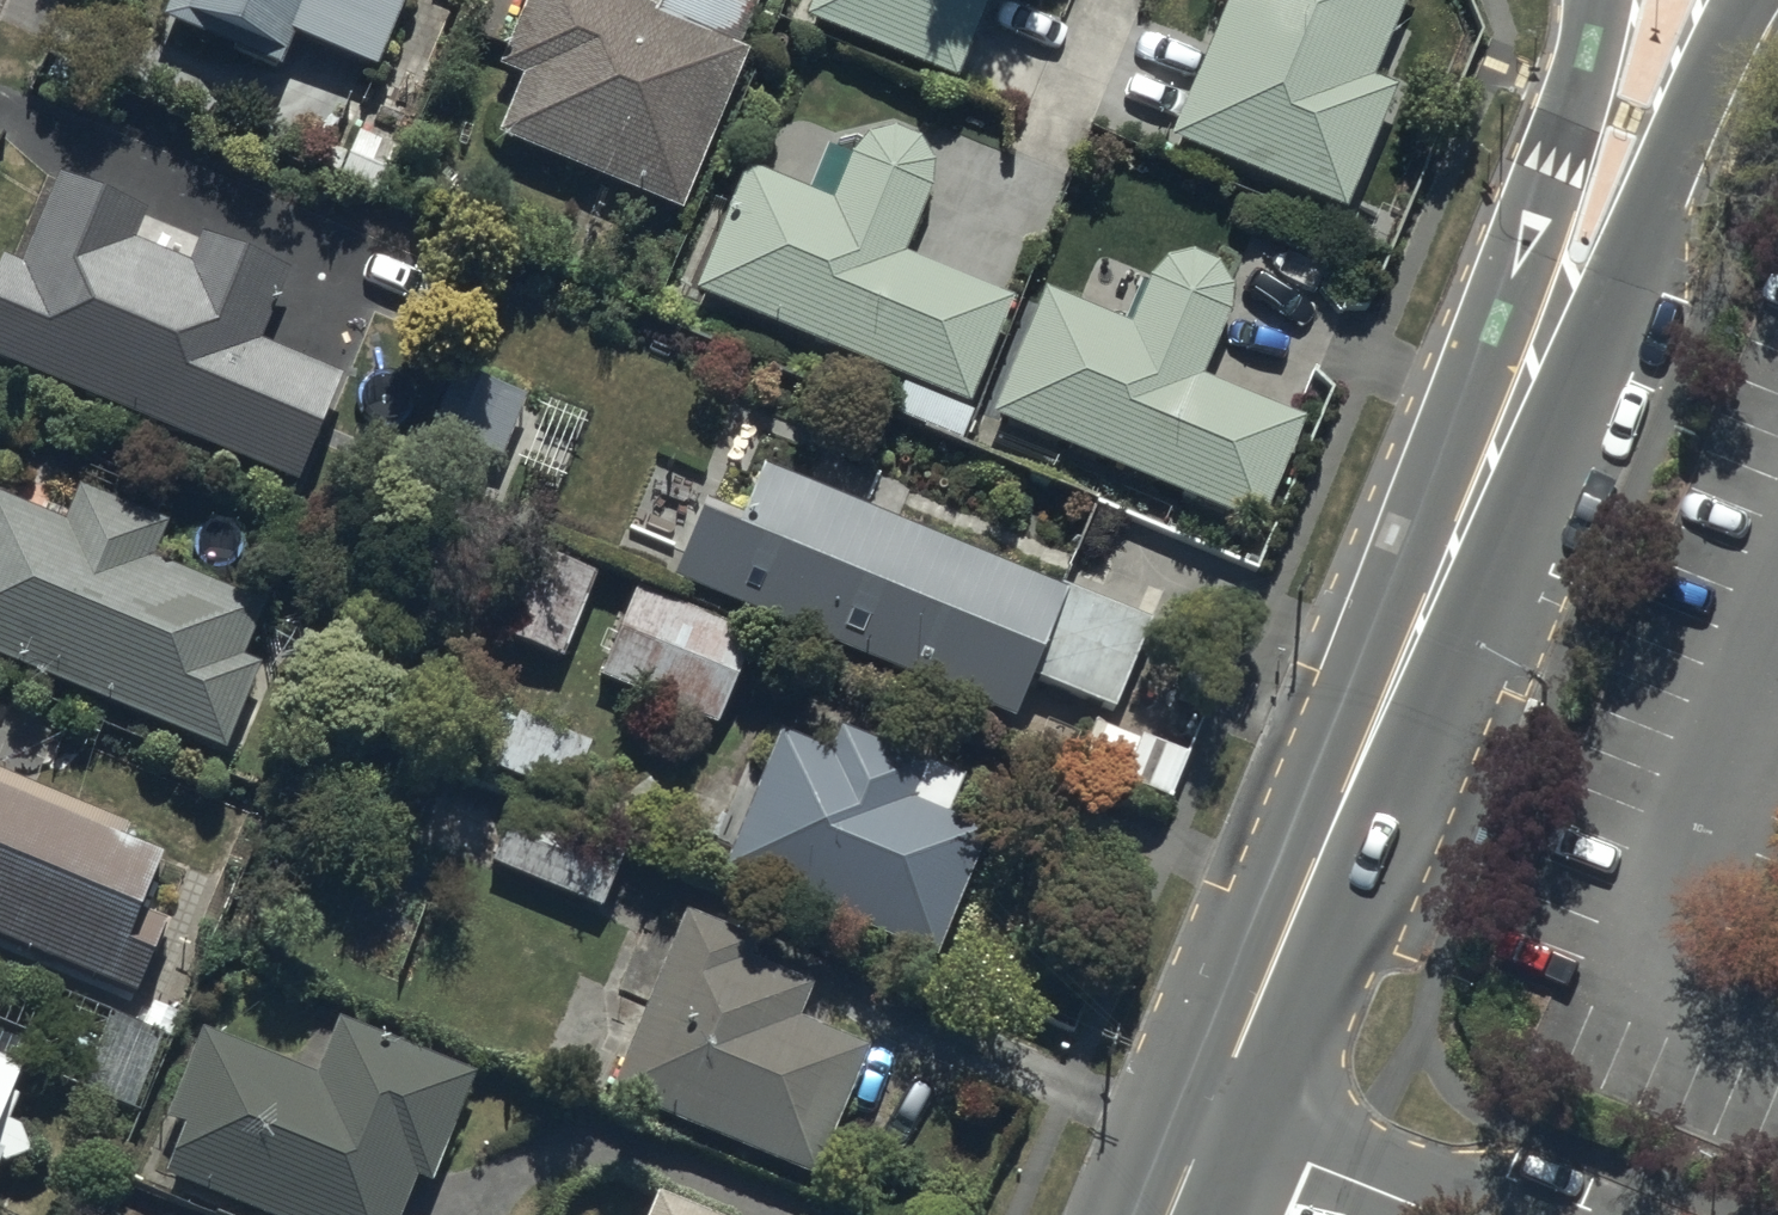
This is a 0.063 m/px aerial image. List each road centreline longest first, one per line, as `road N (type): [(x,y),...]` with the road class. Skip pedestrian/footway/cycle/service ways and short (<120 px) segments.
road 1 (tertiary): [(1726,0),(1553,407),(1331,838)]
road 2 (tertiary): [(1331,838),(1385,614),(1569,99),(1594,0)]
road 3 (tertiary): [(1204,1120),(1331,838)]
road 4 (residential): [(1204,1120),(1434,1214)]

